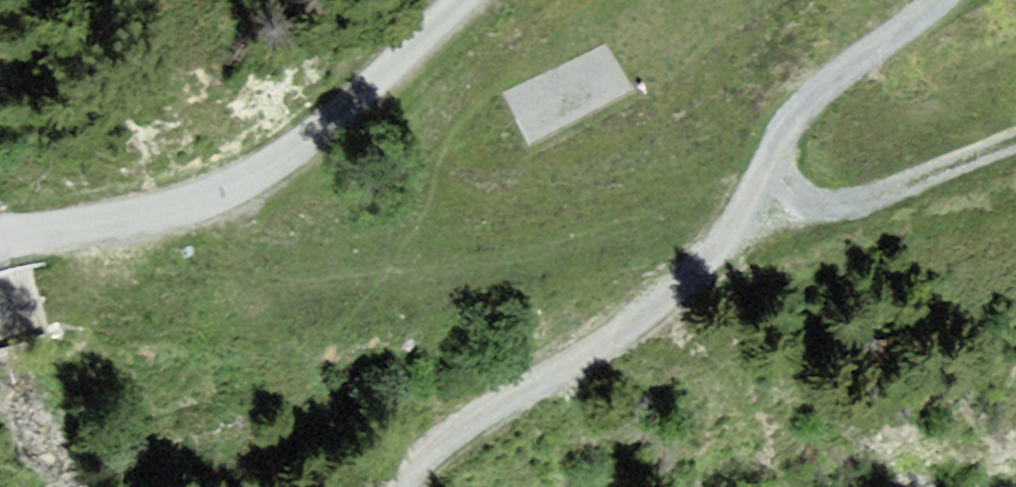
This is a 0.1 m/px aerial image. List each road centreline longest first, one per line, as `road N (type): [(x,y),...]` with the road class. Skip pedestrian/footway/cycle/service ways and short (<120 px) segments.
road 1 (unclassified): [(473,0),(284,157),(194,203),(0,246)]
road 2 (track): [(749,193),(695,270),(596,348),(488,411),(410,486)]
road 3 (track): [(749,193),(806,206),(884,188),(1015,135)]
road 4 (track): [(749,193),(779,140),(825,87),(937,0)]

